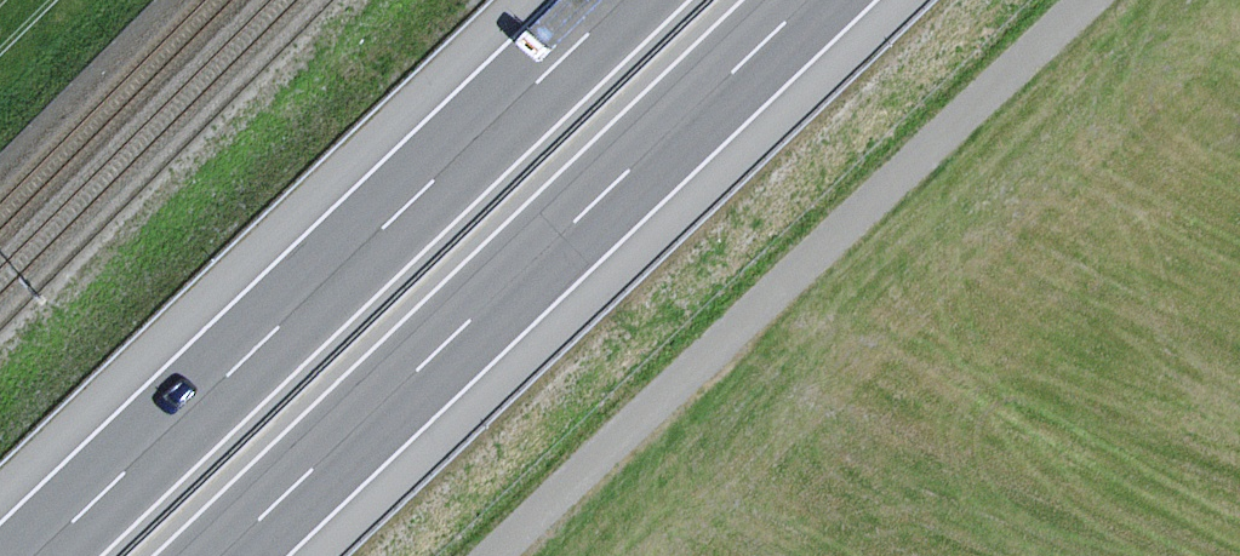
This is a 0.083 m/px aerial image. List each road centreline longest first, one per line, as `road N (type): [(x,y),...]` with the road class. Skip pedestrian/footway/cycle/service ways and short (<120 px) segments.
road 1 (track): [(1086,0),(492,555)]
road 2 (motorway): [(621,0),(35,555)]
road 3 (motorway): [(216,555),(800,0)]

